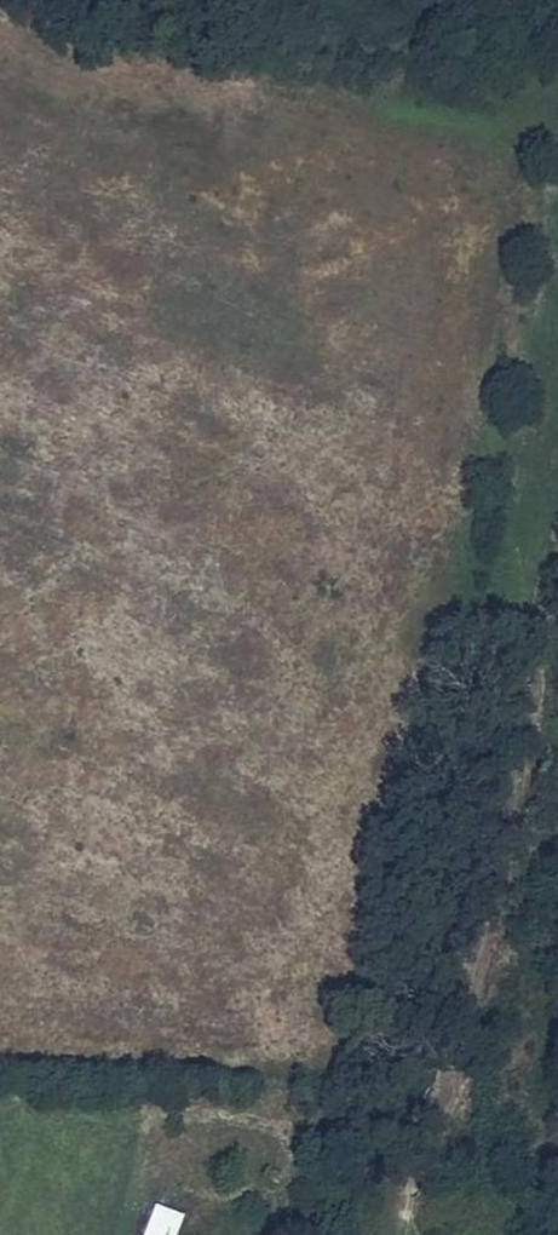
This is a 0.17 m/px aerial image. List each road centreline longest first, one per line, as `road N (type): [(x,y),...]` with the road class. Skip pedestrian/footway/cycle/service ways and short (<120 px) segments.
road 1 (track): [(187,0),(234,18),(398,34),(478,0)]

